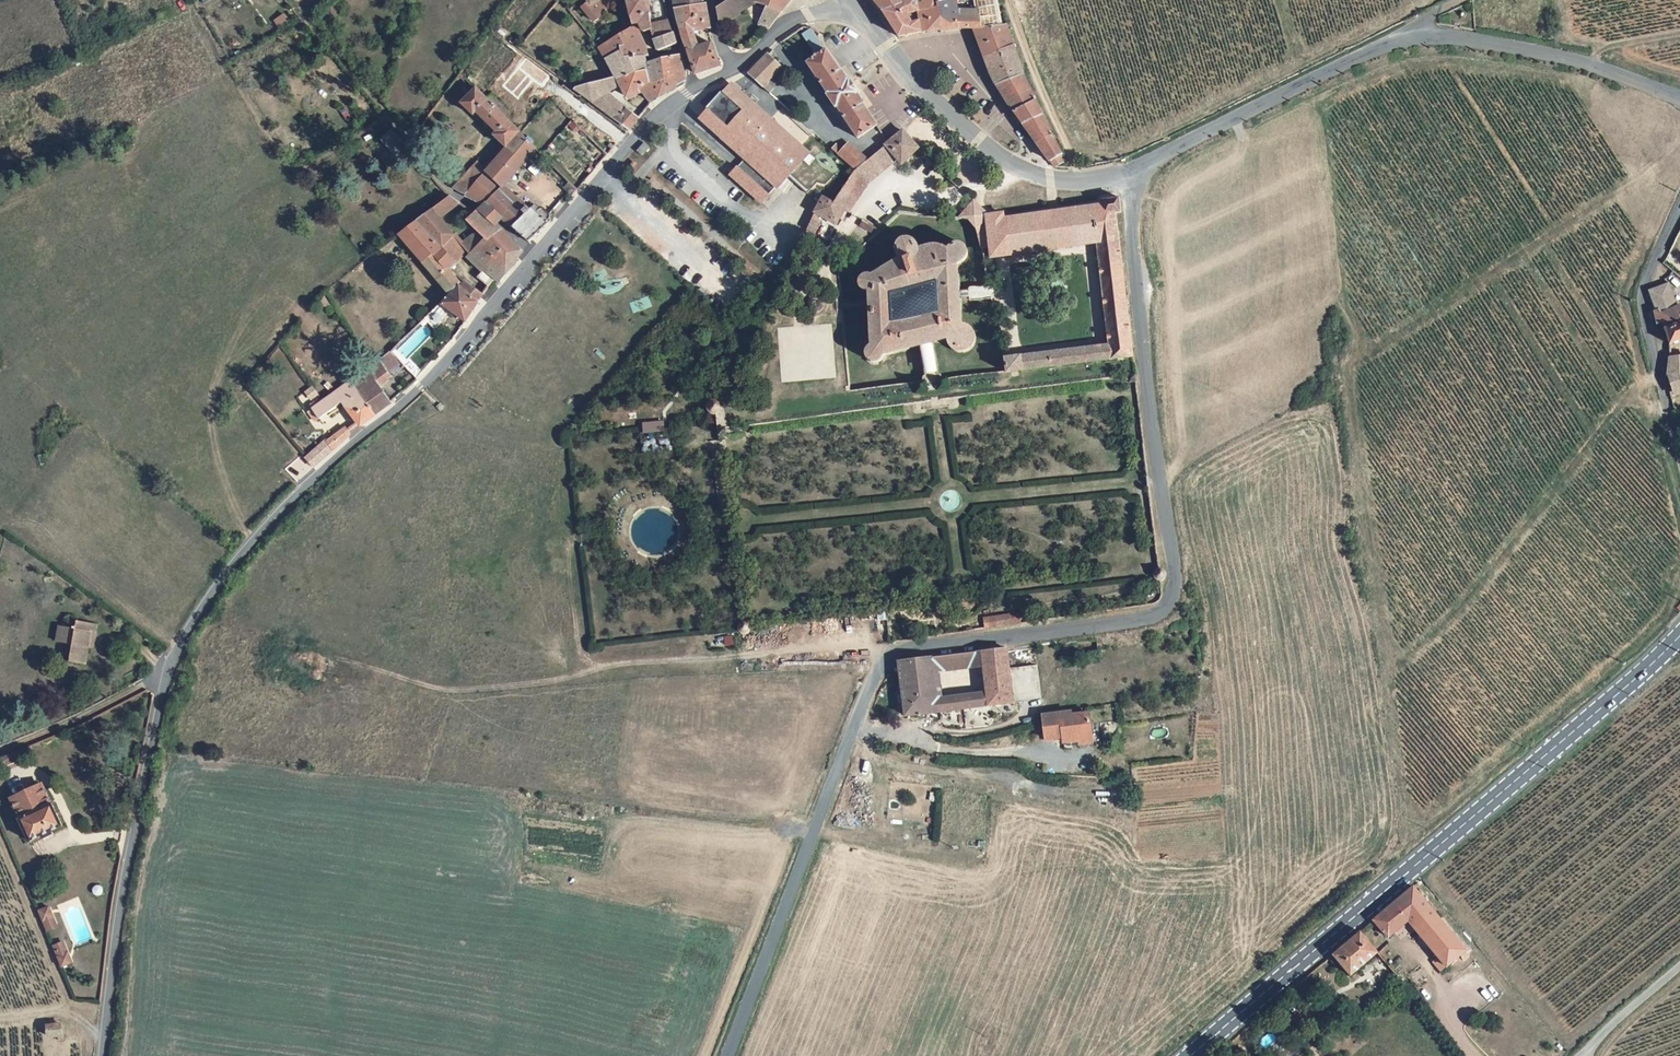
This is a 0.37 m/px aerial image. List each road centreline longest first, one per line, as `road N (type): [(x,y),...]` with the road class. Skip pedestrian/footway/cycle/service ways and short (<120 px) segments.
road 1 (unclassified): [(694,86),(649,117),(421,385),(286,503),(184,633),(165,672),(143,769),(102,1055)]
road 2 (tertiary): [(727,1055),(870,684),(887,658),(1147,618),(1170,602),(1176,580),(1146,380),(1129,173)]
road 3 (primary): [(1679,637),(1190,1055)]
road 4 (track): [(887,658),(857,642),(611,663),(555,679),(442,690),(324,661)]
road 5 (track): [(533,258),(422,163),(294,0)]
road 6 (tertiary): [(1129,173),(1047,178),(1012,163),(915,81),(849,8)]
road 7 (unclassified): [(1413,36),(1371,48),(1129,173)]
road 8 (unclassified): [(1679,96),(1593,64),(1488,40),(1413,36)]
road 9 (unclassified): [(1679,205),(1645,289),(1679,454)]
road 10 (track): [(191,0),(0,87)]
road 11 (track): [(1082,180),(1007,0)]
road 12 (track): [(0,751),(165,672)]
road 13 (unclassified): [(849,8),(785,25),(732,65)]
road 14 (unclassified): [(1583,1055),(1679,965)]

